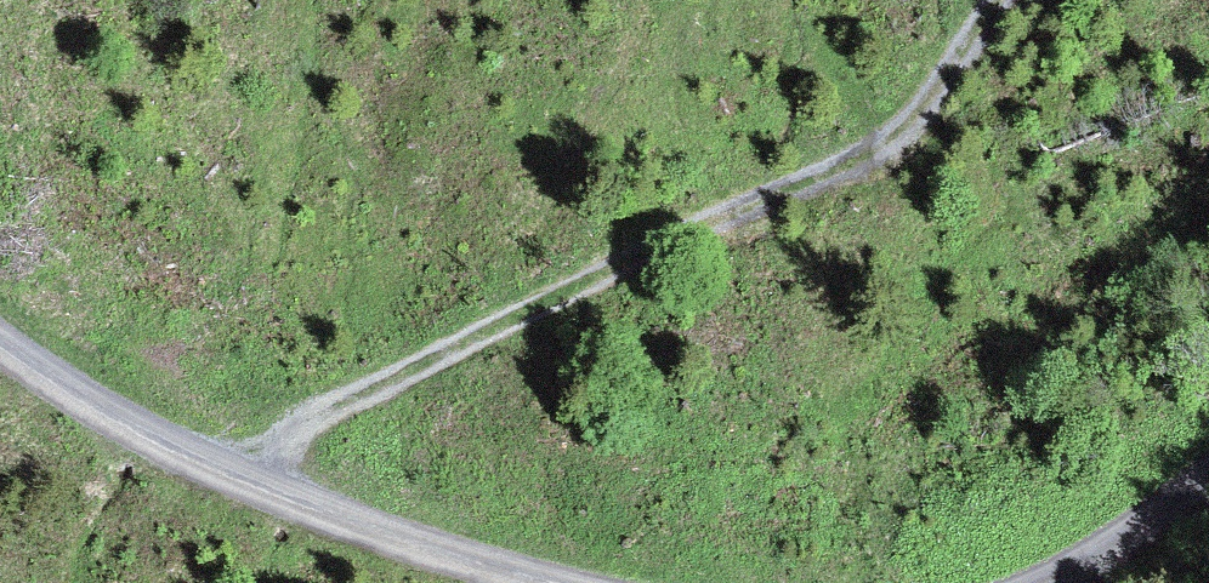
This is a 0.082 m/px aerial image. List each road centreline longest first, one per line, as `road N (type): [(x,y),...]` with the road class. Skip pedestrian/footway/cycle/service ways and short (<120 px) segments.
road 1 (track): [(233,465),(709,223),(888,153),(1003,0)]
road 2 (track): [(546,582),(233,465),(29,372),(0,350)]
road 3 (track): [(1208,474),(1147,522),(998,582)]

